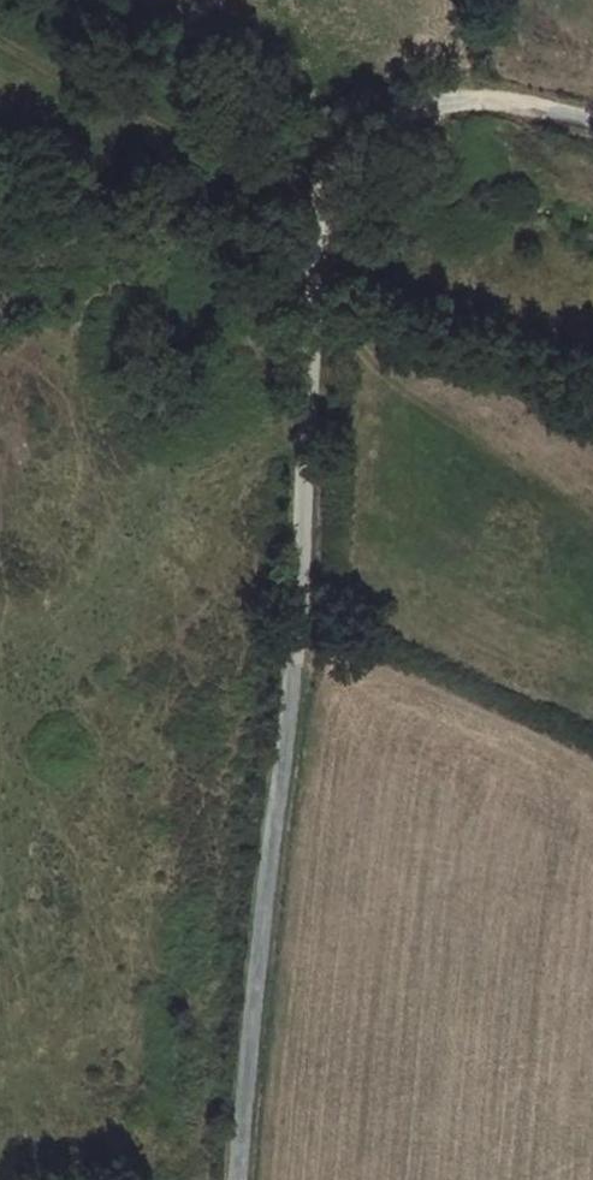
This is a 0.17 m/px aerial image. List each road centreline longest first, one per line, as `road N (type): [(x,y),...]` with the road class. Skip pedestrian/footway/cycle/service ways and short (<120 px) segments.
road 1 (unclassified): [(236,1179),(286,738),(315,193),(341,133),(392,112),(501,100),(592,118)]

